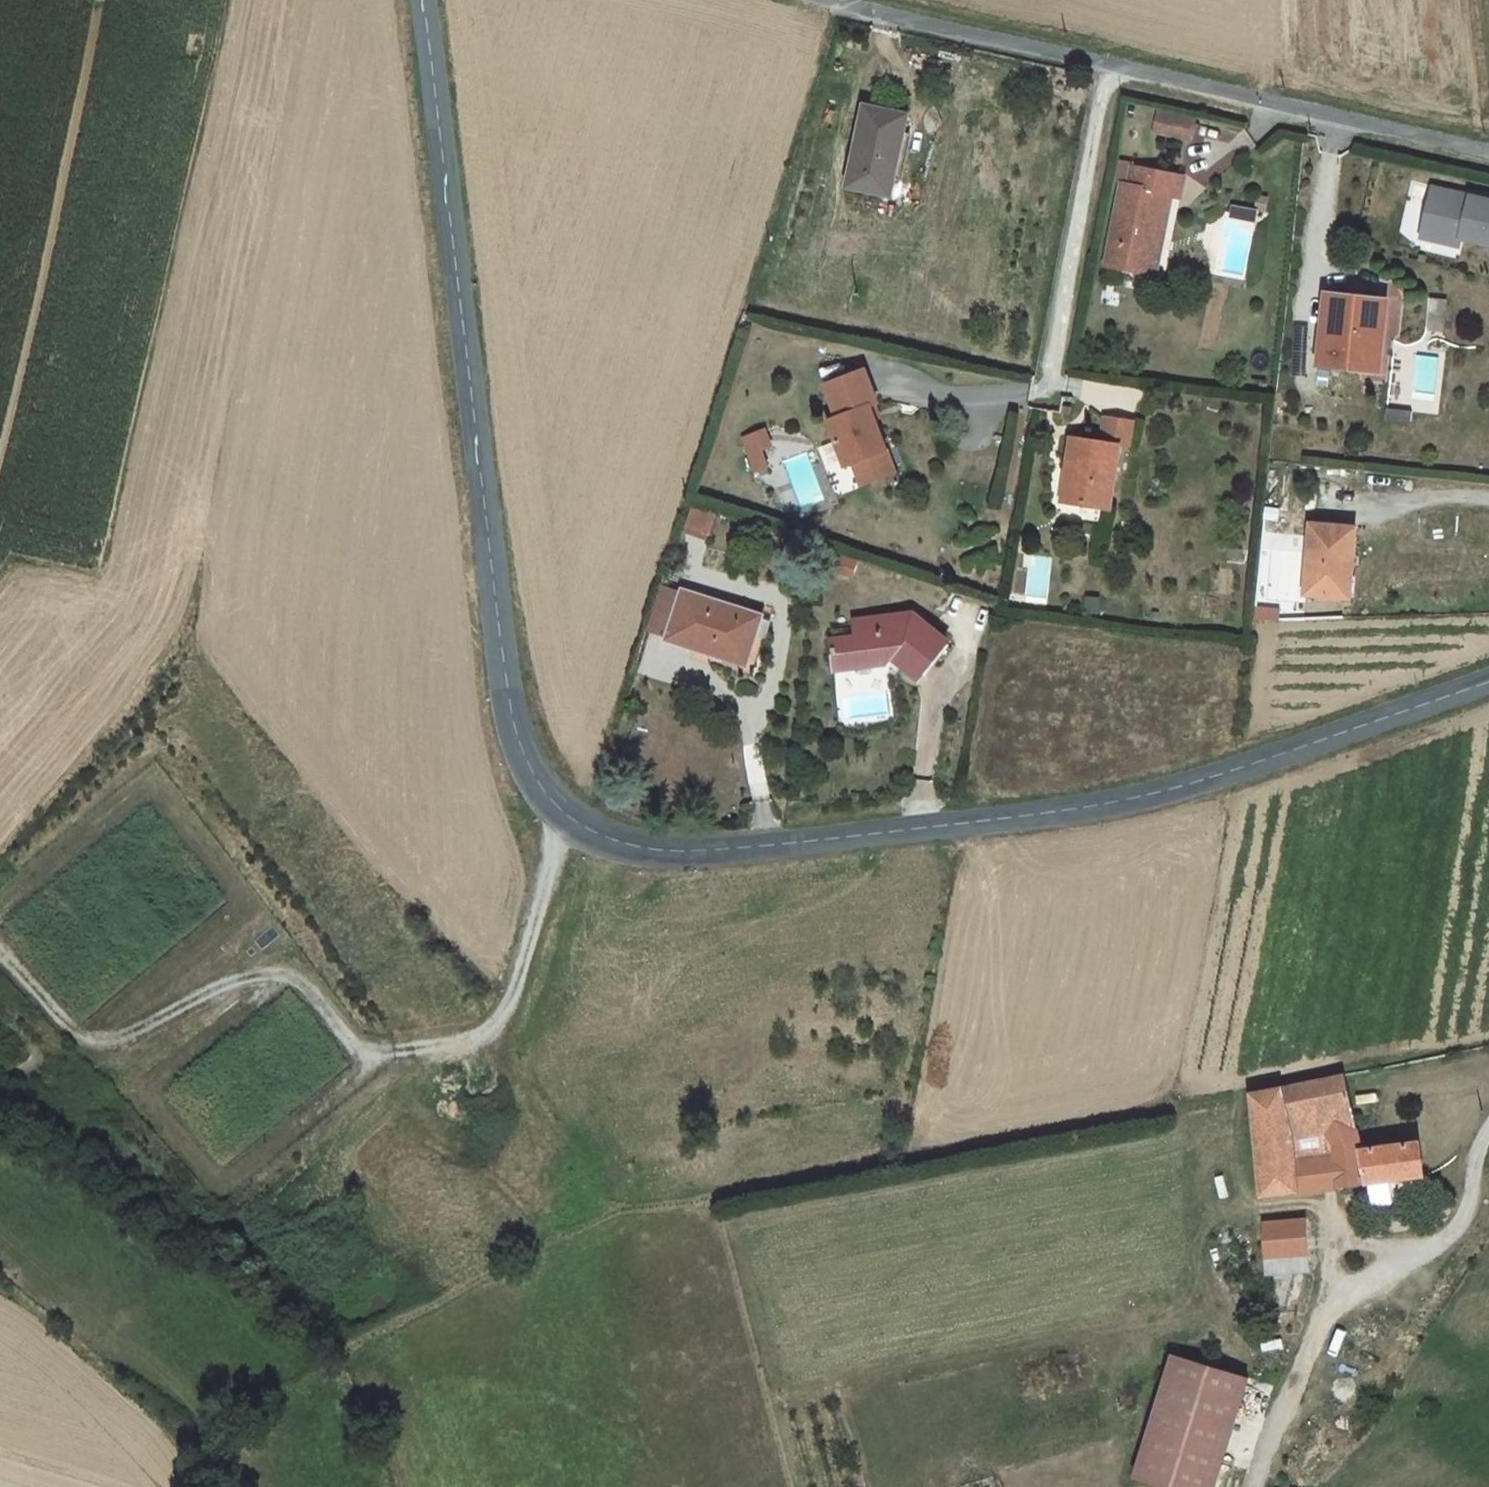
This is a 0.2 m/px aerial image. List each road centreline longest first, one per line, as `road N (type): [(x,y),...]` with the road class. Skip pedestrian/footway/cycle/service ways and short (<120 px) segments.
road 1 (tertiary): [(427,0),(518,731),(539,786),(572,824),(605,844),(726,856),(1092,813),(1179,793),(1488,684)]
road 2 (unclassified): [(806,0),(1488,159)]

